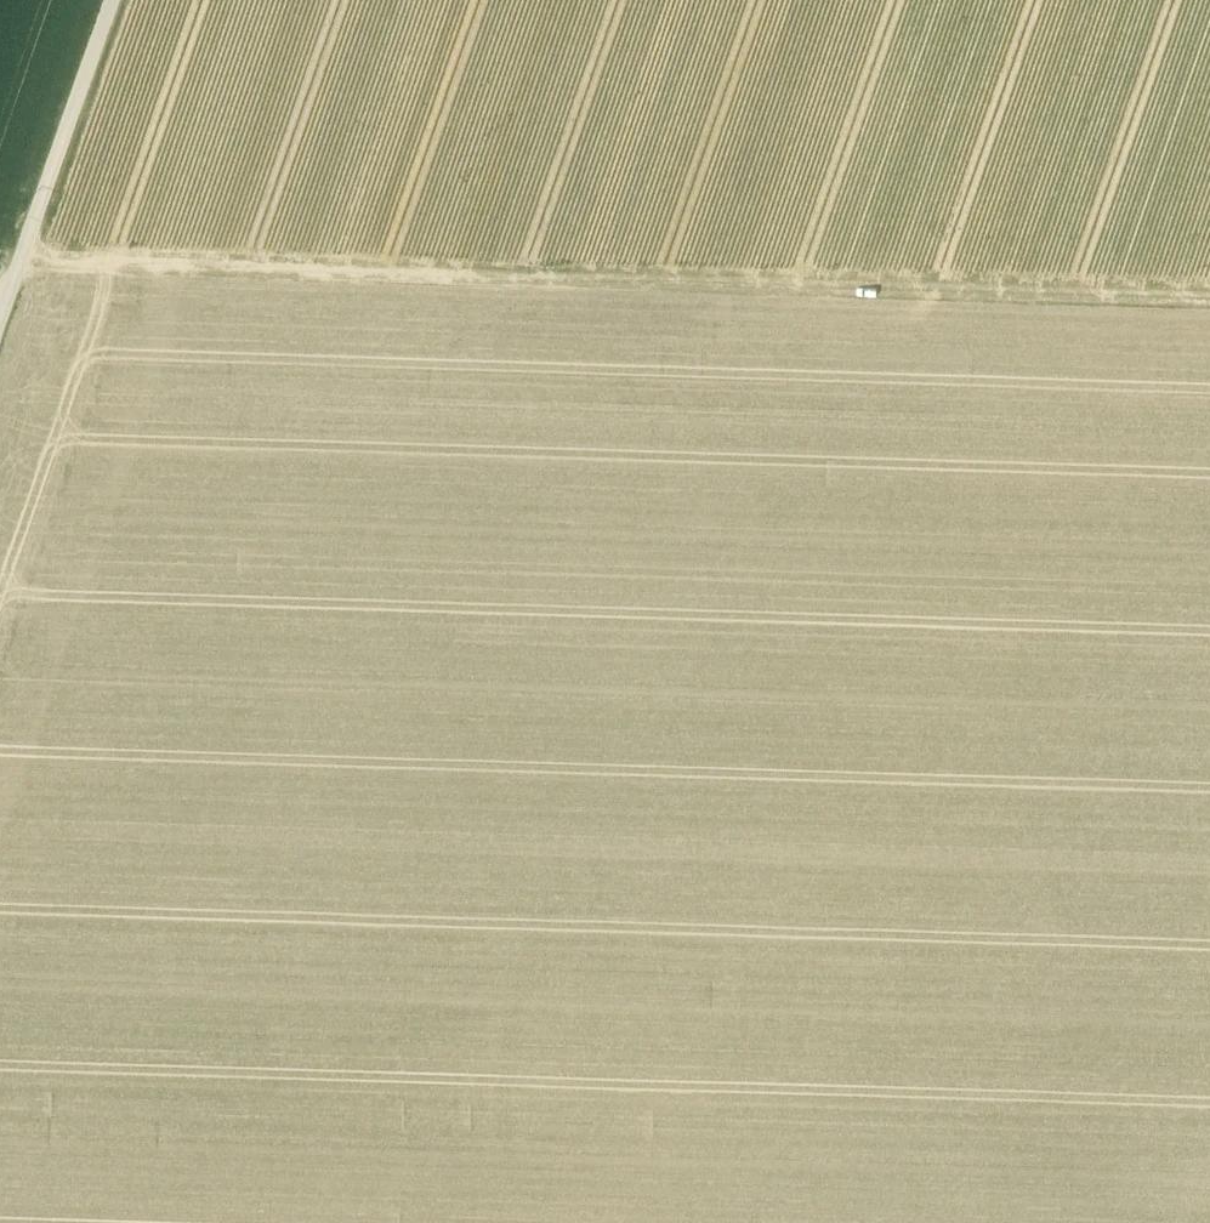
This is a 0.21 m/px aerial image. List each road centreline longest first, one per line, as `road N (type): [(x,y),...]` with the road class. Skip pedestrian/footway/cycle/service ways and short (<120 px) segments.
road 1 (track): [(113,0),(0,325)]

